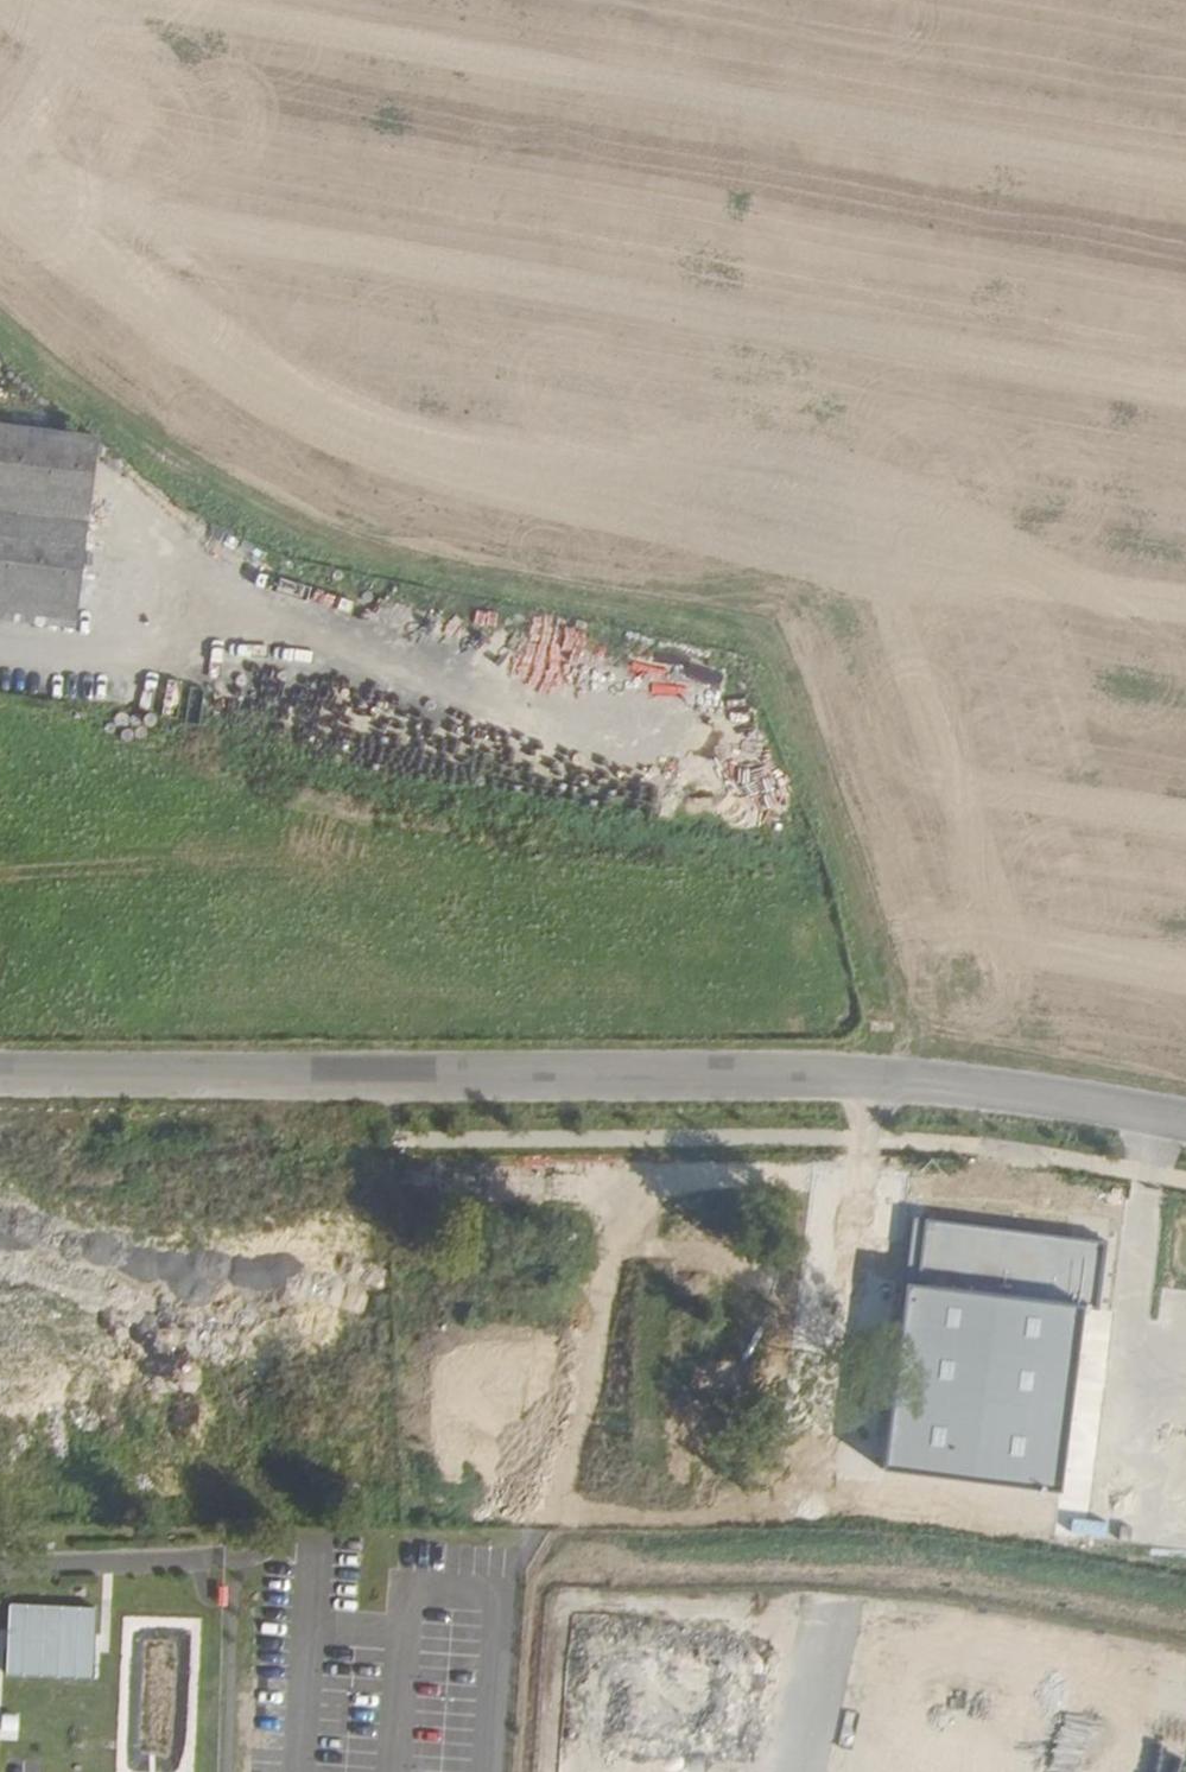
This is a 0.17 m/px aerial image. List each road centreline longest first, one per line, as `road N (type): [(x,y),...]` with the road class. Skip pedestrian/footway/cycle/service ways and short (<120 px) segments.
road 1 (tertiary): [(0,1071),(872,1081),(1185,1132)]

